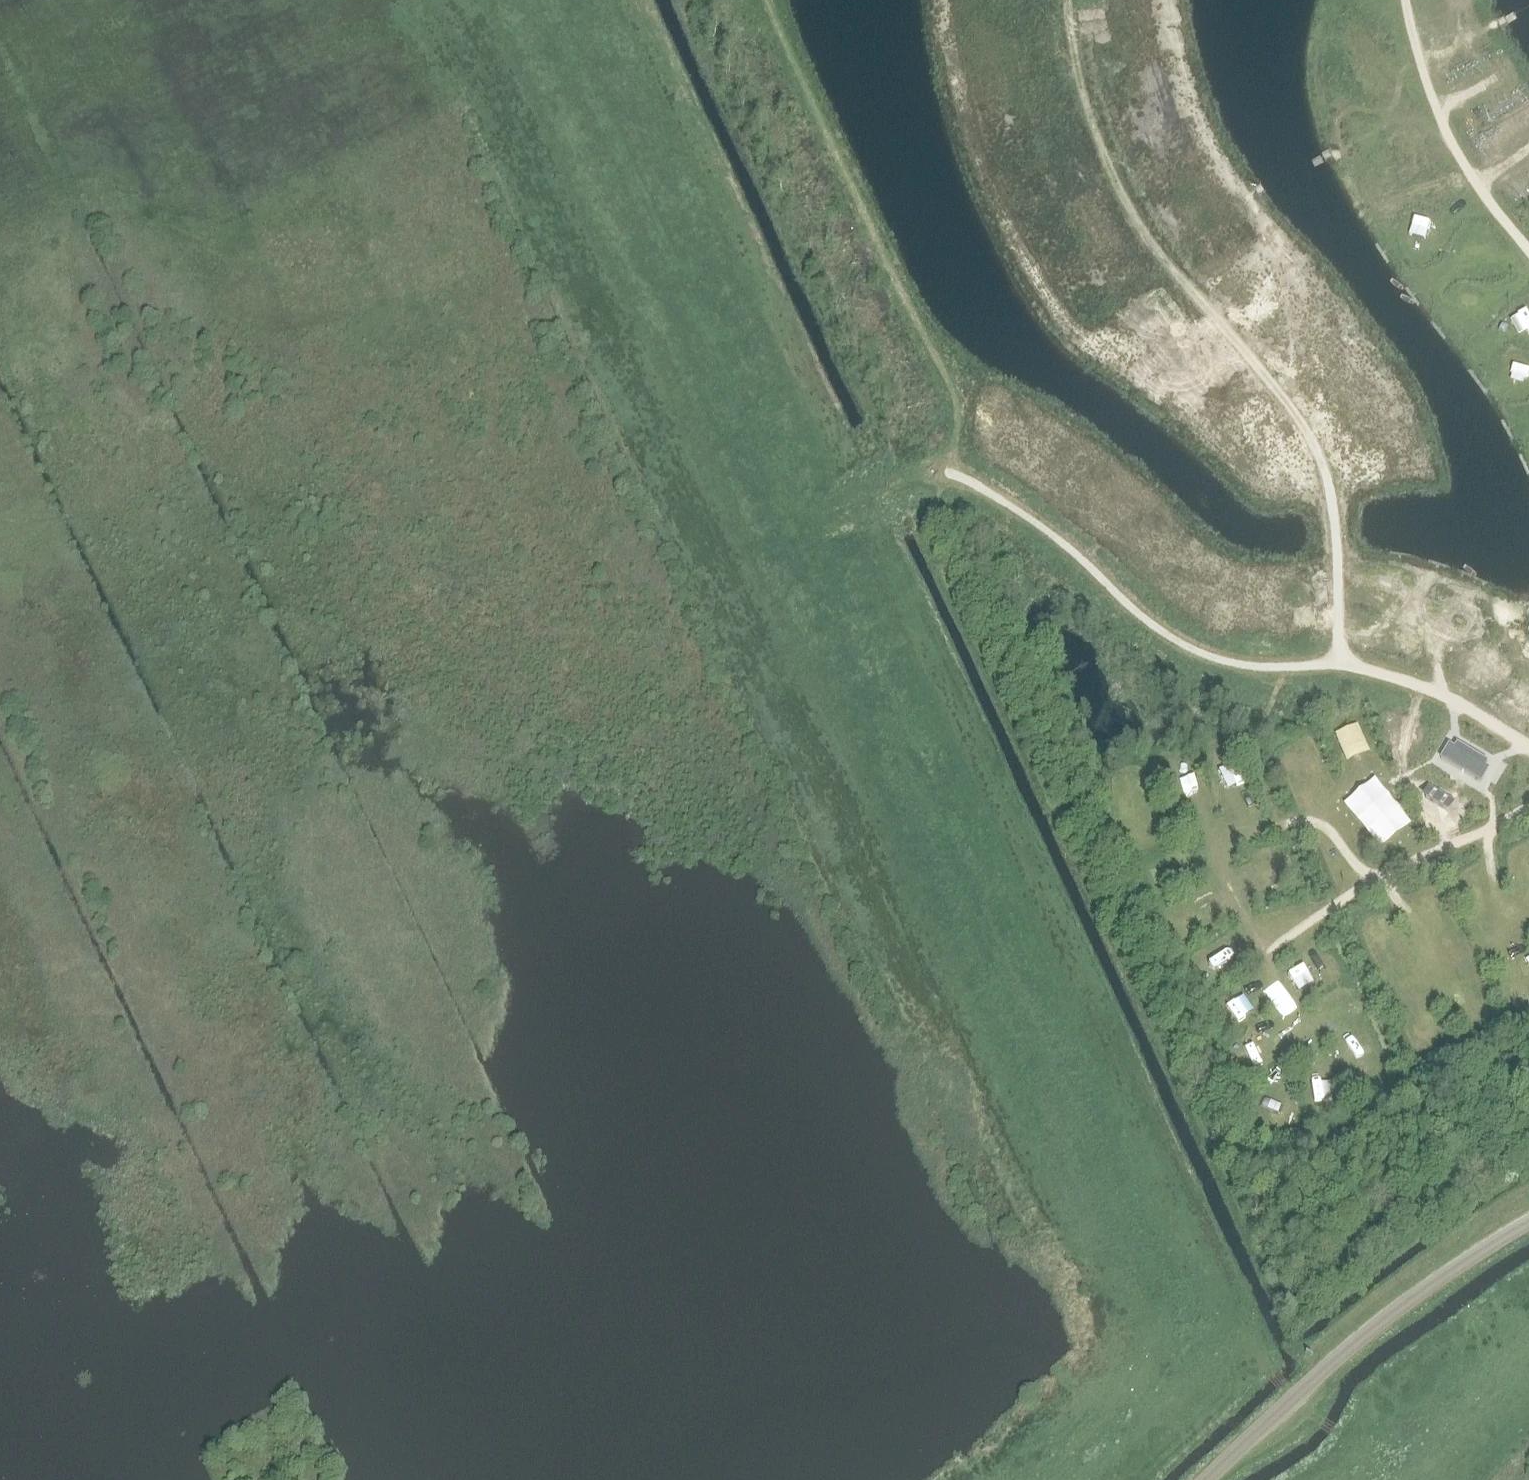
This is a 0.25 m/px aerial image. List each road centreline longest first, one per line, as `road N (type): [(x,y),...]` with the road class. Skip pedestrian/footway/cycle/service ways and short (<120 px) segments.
road 1 (unclassified): [(1207,1479),(1373,1325),(1528,1220)]
road 2 (track): [(1383,1479),(1528,1363)]

